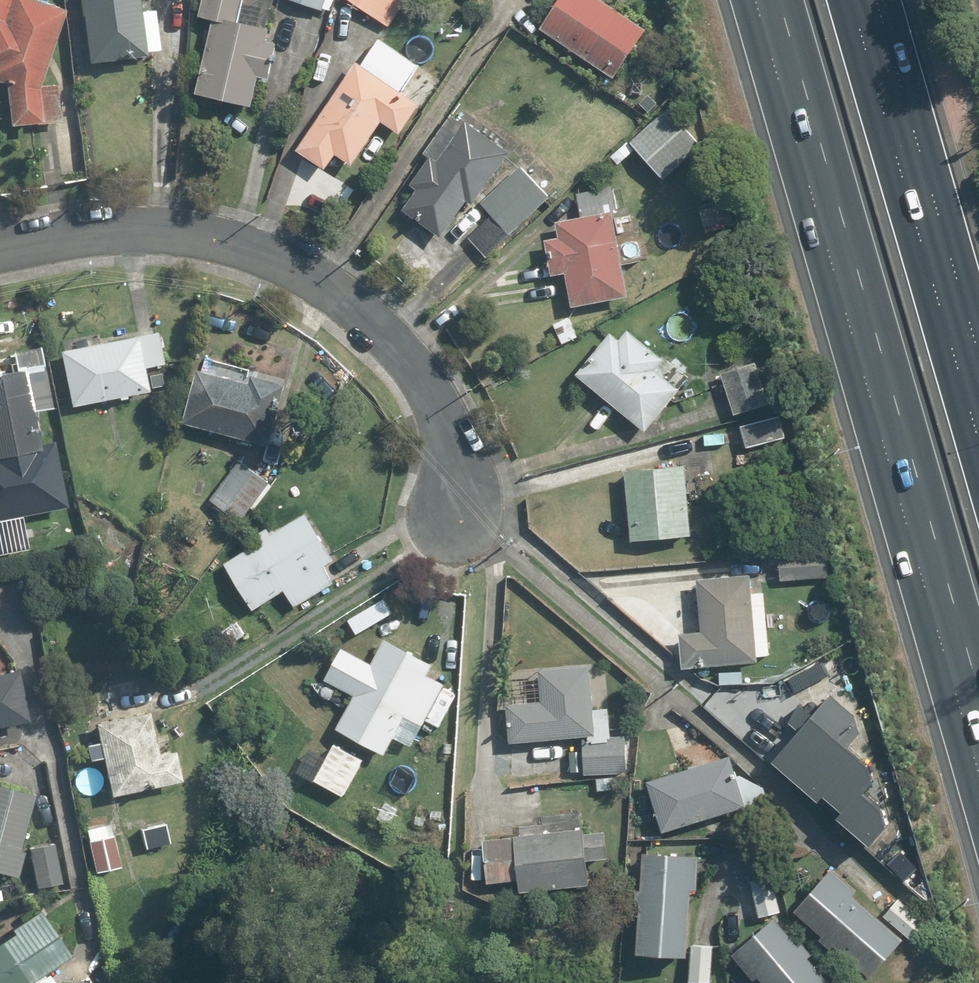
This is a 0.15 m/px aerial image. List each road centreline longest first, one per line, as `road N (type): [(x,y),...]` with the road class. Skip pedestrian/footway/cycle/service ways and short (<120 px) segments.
road 1 (motorway): [(978,693),(779,0)]
road 2 (residential): [(0,249),(111,228),(153,229),(236,243),(316,278),(386,331),(430,389),(447,432),(454,515)]
road 3 (motorway): [(852,0),(978,439)]

